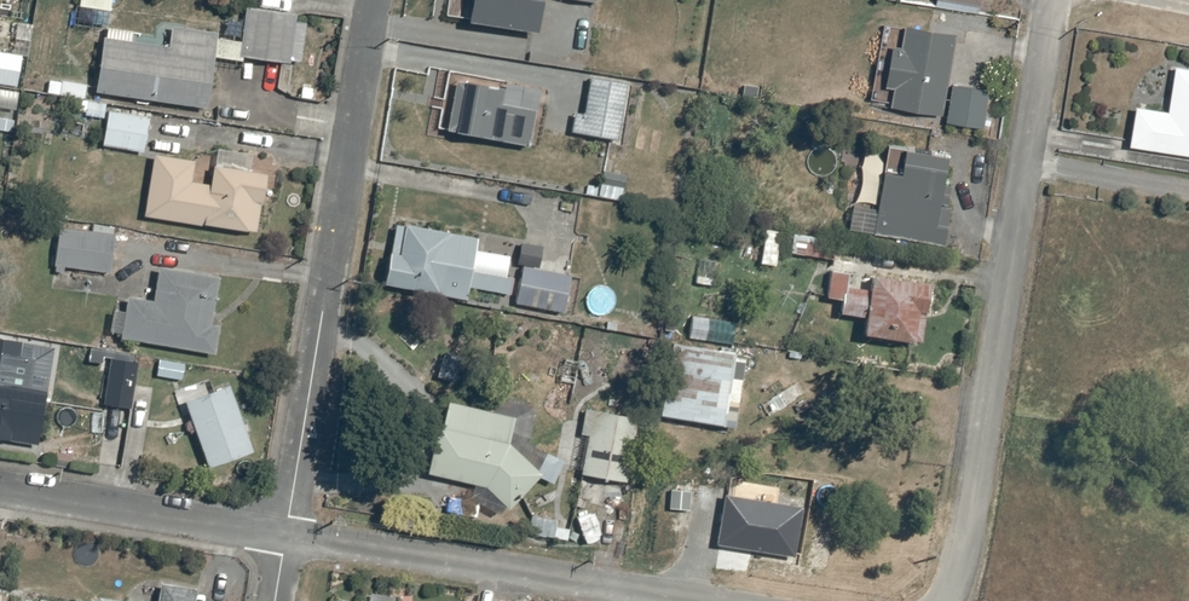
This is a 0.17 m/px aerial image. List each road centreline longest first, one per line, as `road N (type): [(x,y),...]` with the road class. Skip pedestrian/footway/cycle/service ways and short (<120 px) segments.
road 1 (residential): [(1053,0),(953,600)]
road 2 (residential): [(374,0),(287,537)]
road 3 (residential): [(287,537),(710,600)]
road 4 (residential): [(0,489),(287,537)]

